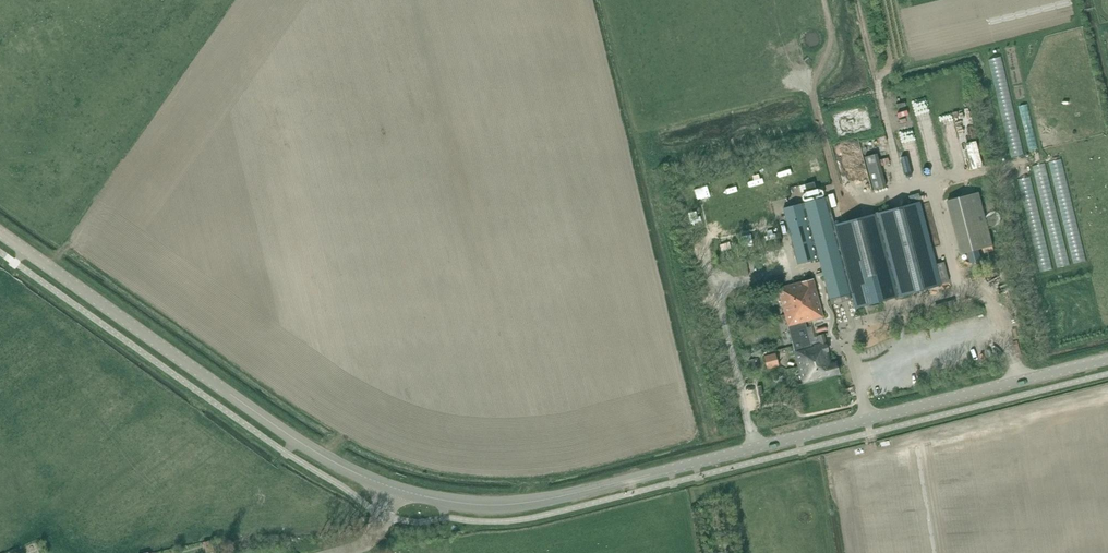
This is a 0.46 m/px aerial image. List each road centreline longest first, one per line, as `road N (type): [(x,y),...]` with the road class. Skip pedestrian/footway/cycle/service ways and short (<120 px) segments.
road 1 (tertiary): [(394,488),(297,441),(0,233)]
road 2 (tertiary): [(808,435),(521,503),(473,504),(394,488)]
road 3 (tertiary): [(808,435),(1107,361)]

